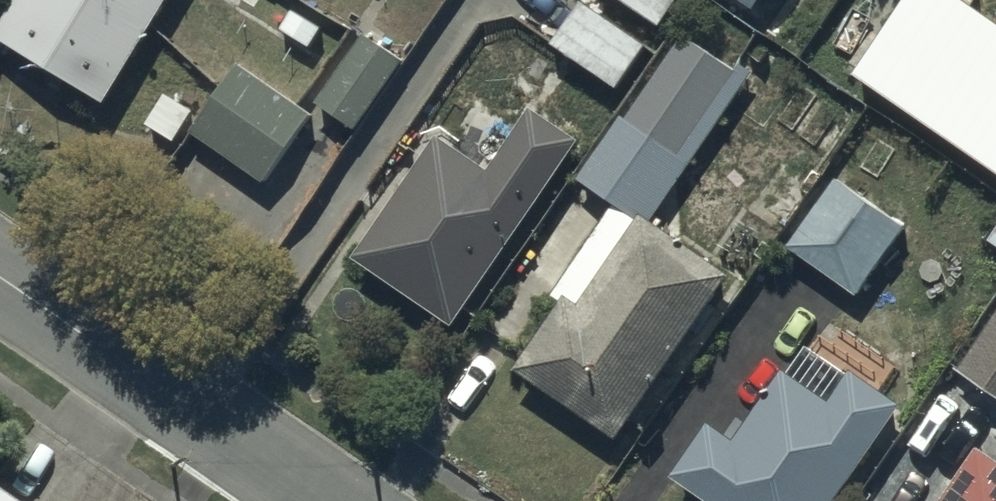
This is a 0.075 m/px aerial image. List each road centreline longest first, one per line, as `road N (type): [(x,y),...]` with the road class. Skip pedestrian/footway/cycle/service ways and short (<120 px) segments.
road 1 (residential): [(0,276),(326,500)]

